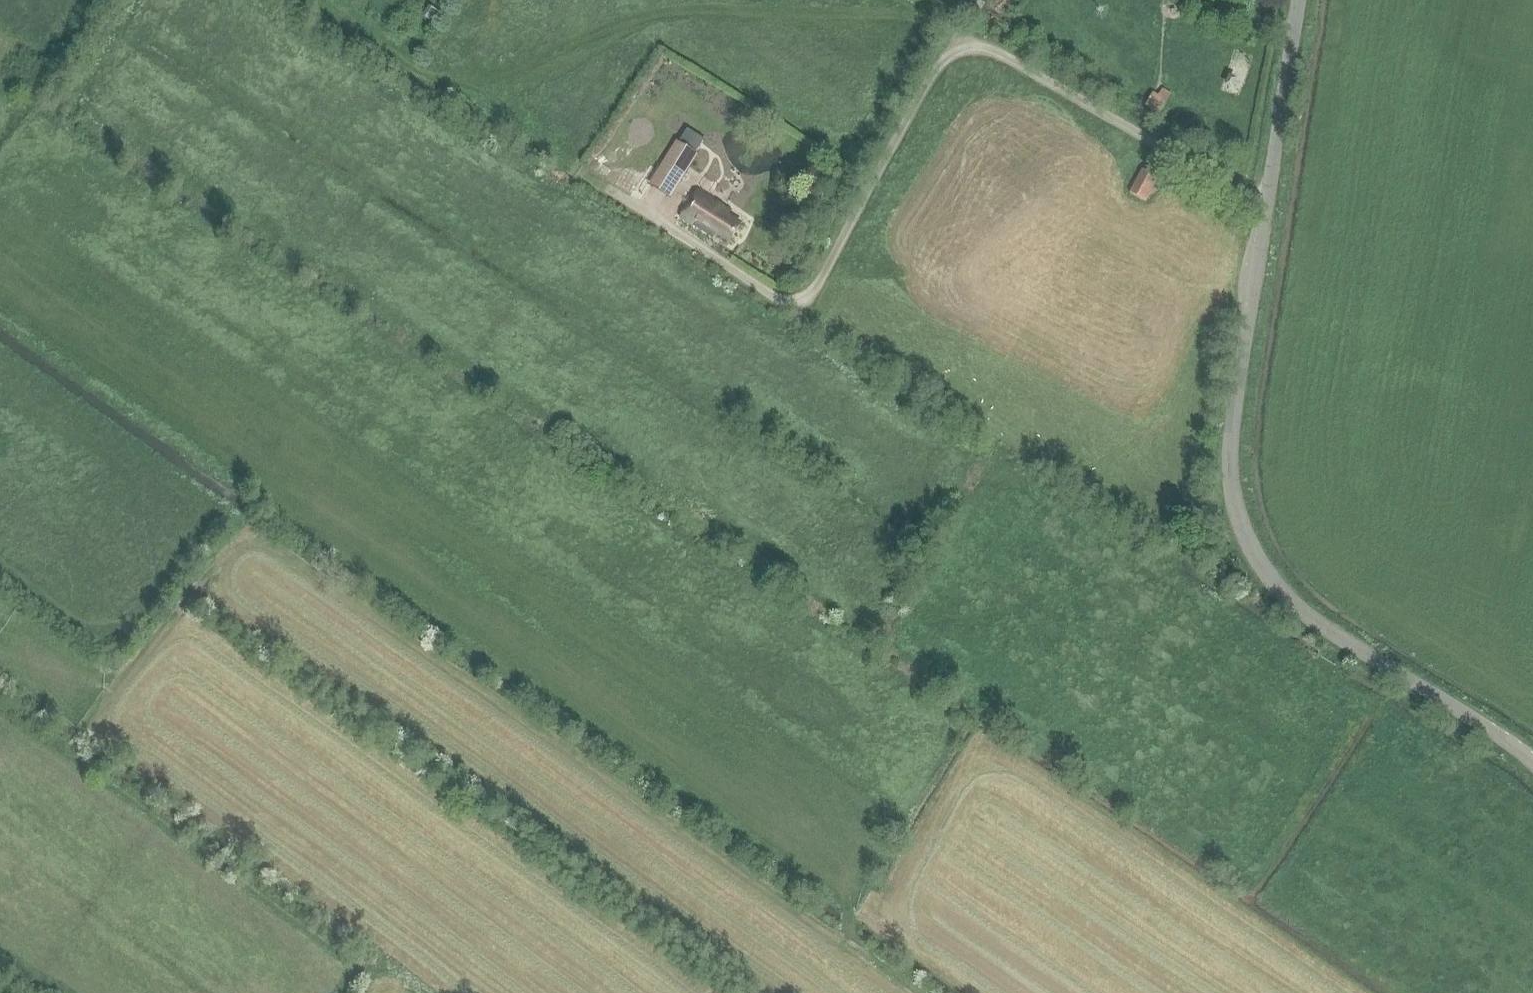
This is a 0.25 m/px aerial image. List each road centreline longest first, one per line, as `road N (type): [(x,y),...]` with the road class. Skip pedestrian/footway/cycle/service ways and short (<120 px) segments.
road 1 (track): [(296,0),(782,307),(818,290),(955,55),(972,49),(993,52),(1266,207)]
road 2 (unclassified): [(1532,761),(1296,607),(1252,551),(1235,507),(1230,439),(1299,0)]

